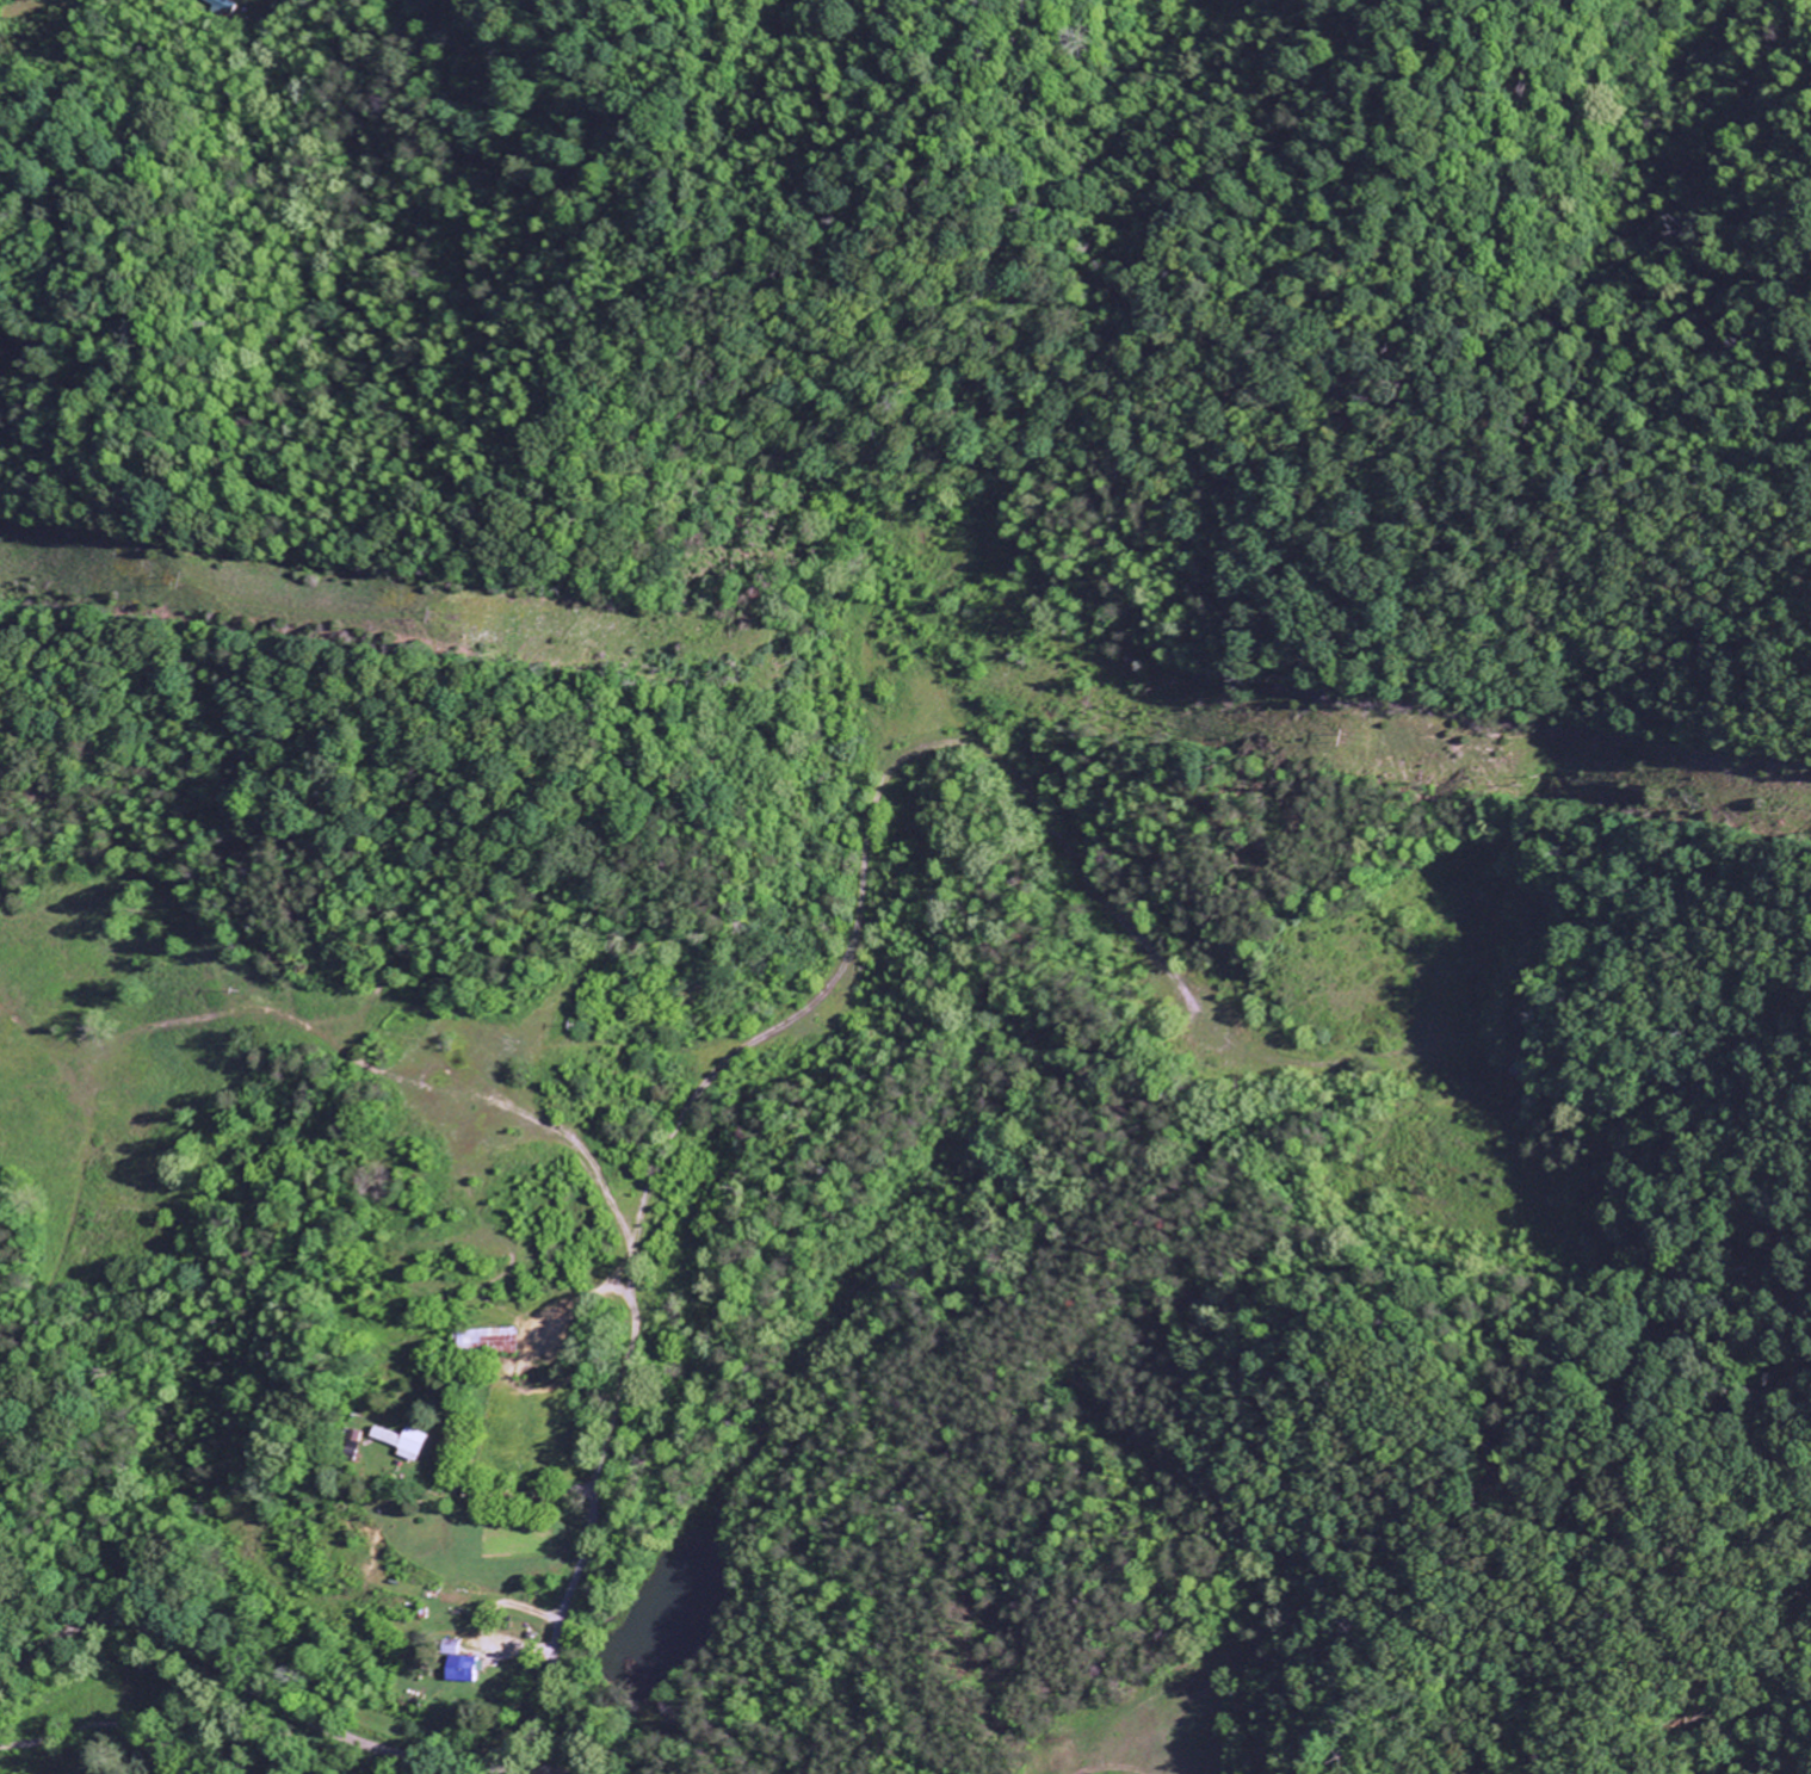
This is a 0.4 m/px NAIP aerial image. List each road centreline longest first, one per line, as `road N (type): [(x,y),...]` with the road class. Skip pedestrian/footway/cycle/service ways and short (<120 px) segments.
road 1 (residential): [(515,1773),(360,1744),(129,1625),(74,1631),(0,1681)]

